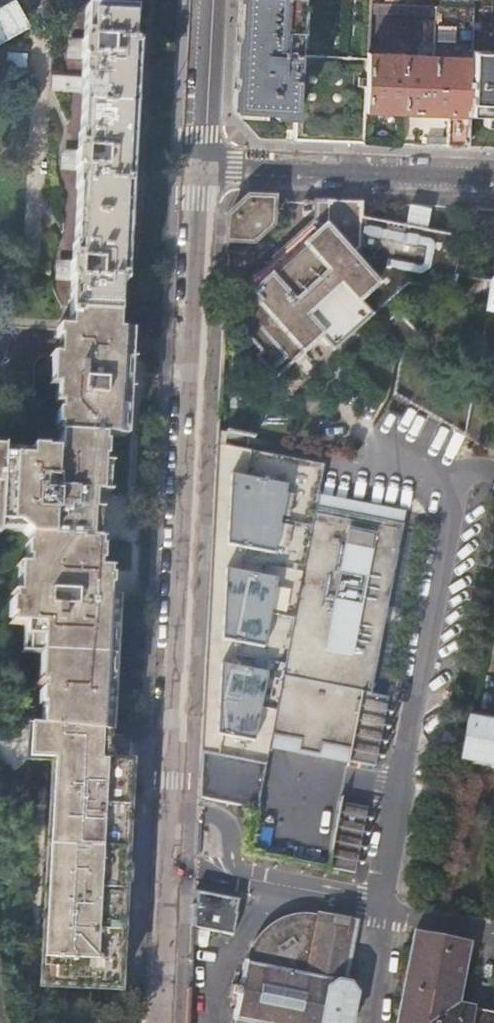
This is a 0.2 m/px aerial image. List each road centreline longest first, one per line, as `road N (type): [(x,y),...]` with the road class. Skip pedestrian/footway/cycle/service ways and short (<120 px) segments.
road 1 (residential): [(161,1022),(200,165)]
road 2 (residential): [(493,177),(200,165)]
road 3 (residential): [(200,165),(209,0)]

